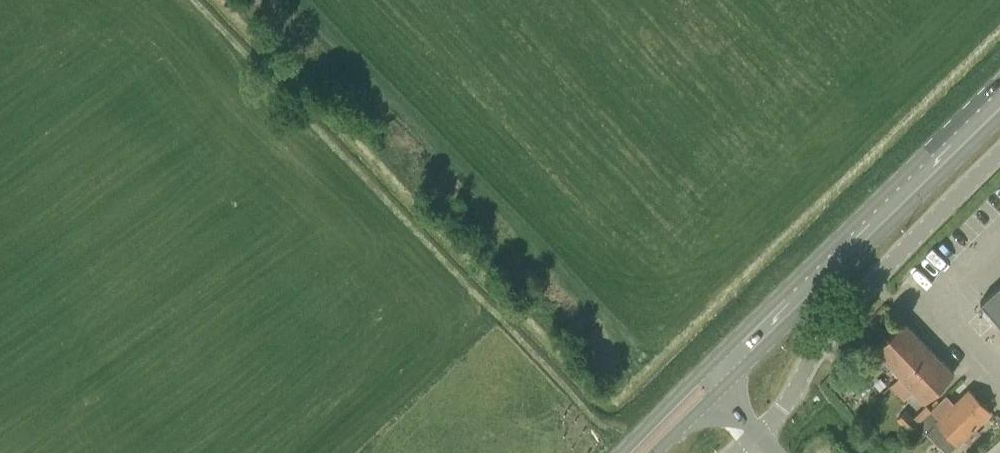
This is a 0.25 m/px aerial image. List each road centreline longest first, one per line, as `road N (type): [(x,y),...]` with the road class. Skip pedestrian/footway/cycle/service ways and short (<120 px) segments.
road 1 (primary): [(710,380),(999,99)]
road 2 (unclassified): [(759,436),(883,271),(999,156)]

